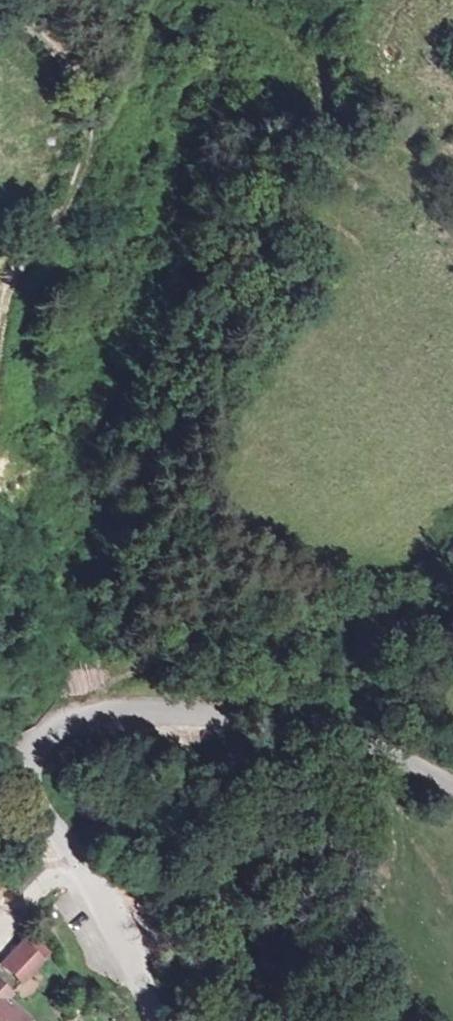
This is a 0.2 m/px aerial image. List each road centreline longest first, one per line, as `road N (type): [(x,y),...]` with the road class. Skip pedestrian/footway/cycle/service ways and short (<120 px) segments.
road 1 (residential): [(452,787),(382,750),(196,714),(84,712),(59,723),(33,751),(36,791),(80,861),(155,1020)]
road 2 (track): [(382,750),(377,779),(395,817),(412,952),(442,1020)]

